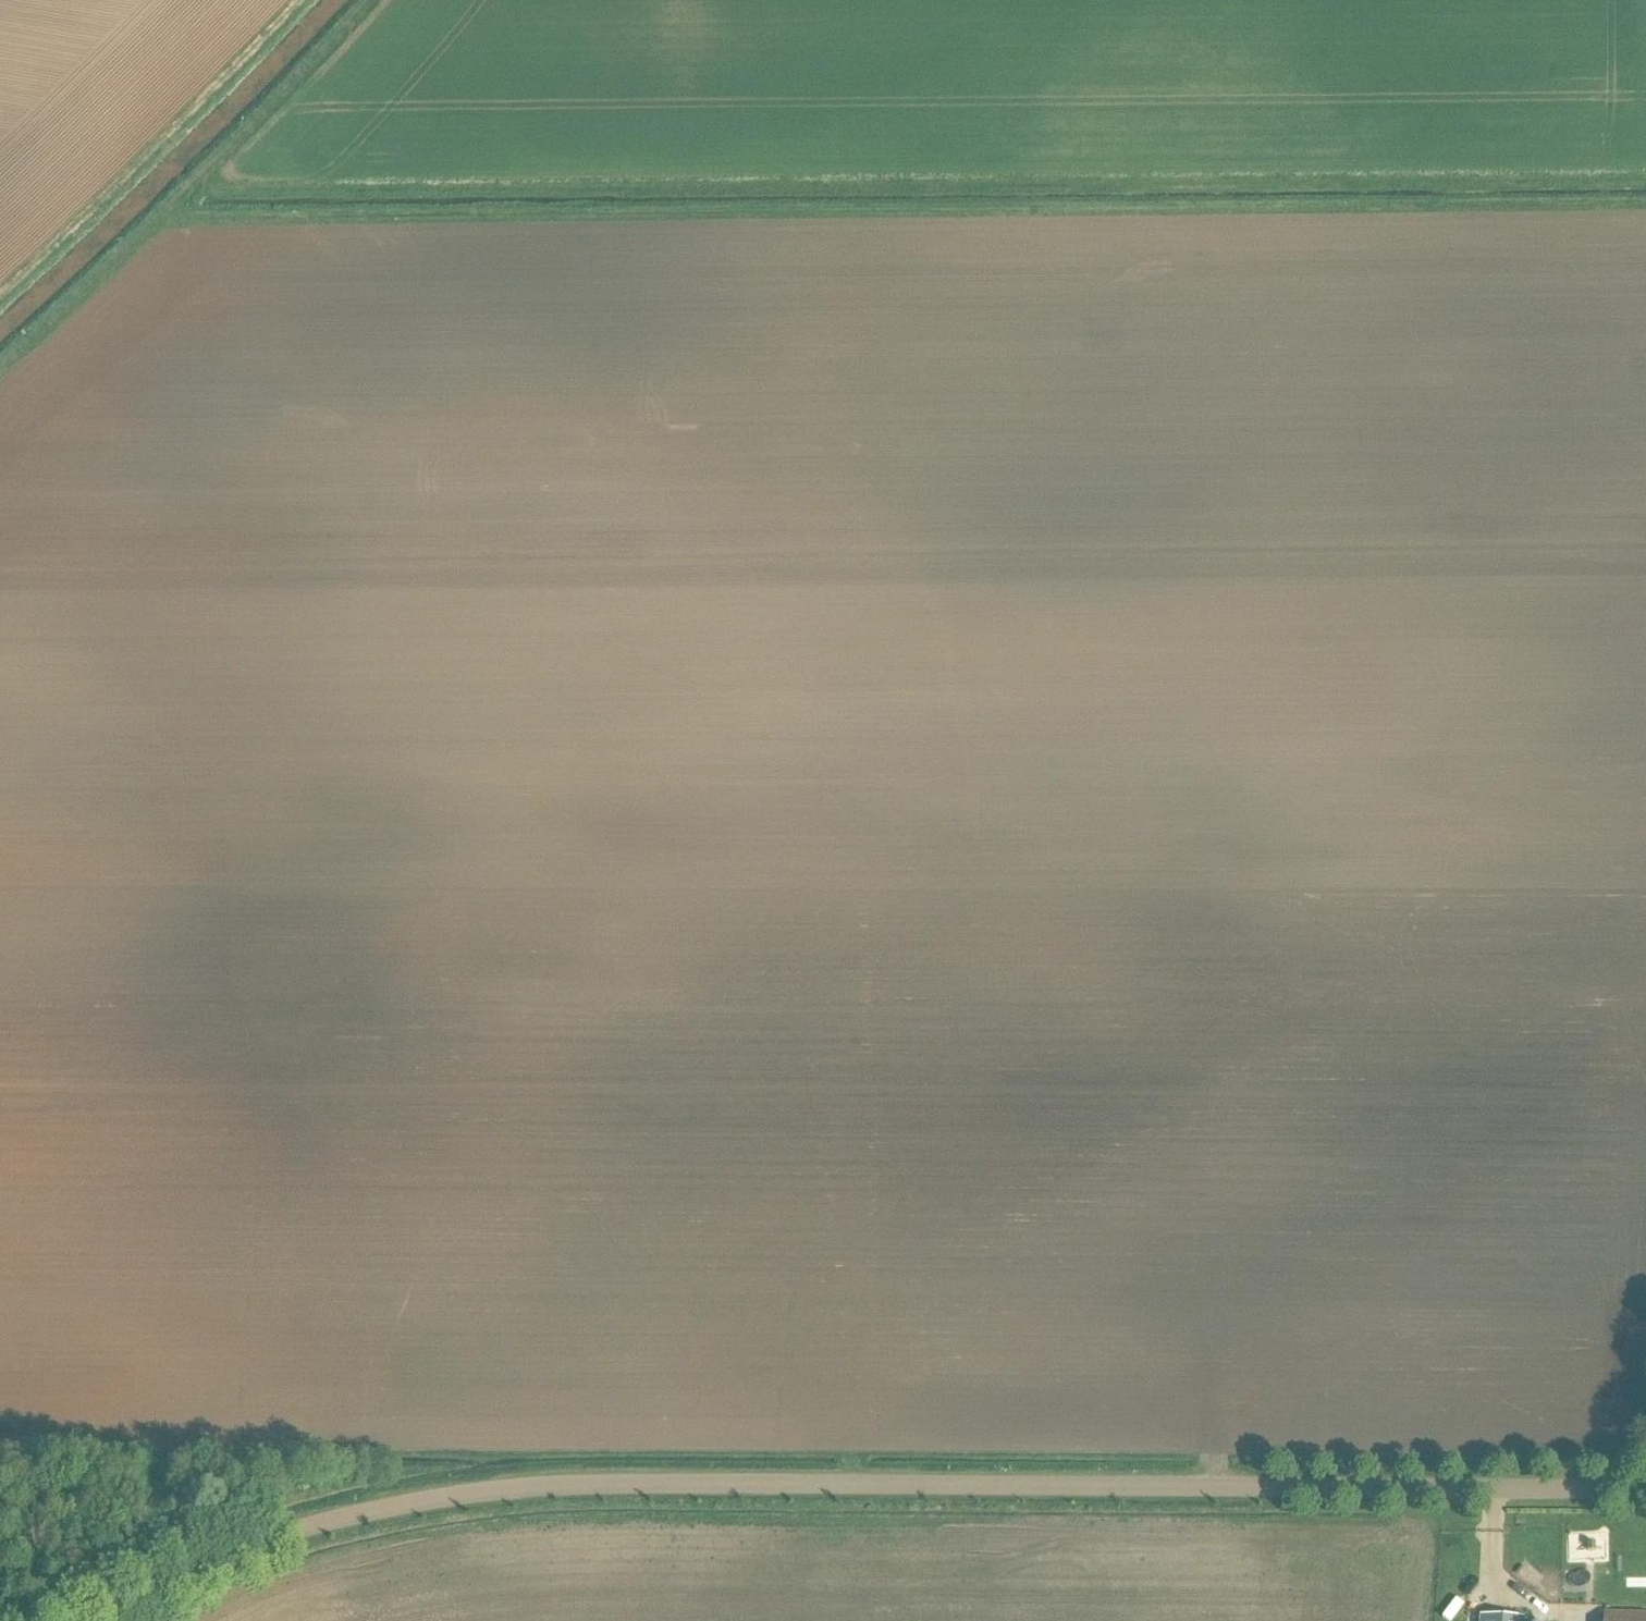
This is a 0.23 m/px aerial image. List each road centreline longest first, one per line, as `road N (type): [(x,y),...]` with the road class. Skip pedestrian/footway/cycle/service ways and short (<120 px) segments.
road 1 (unclassified): [(1645,1490),(528,1492),(323,1530),(192,1578),(116,1620)]
road 2 (track): [(0,357),(235,140),(365,0)]

